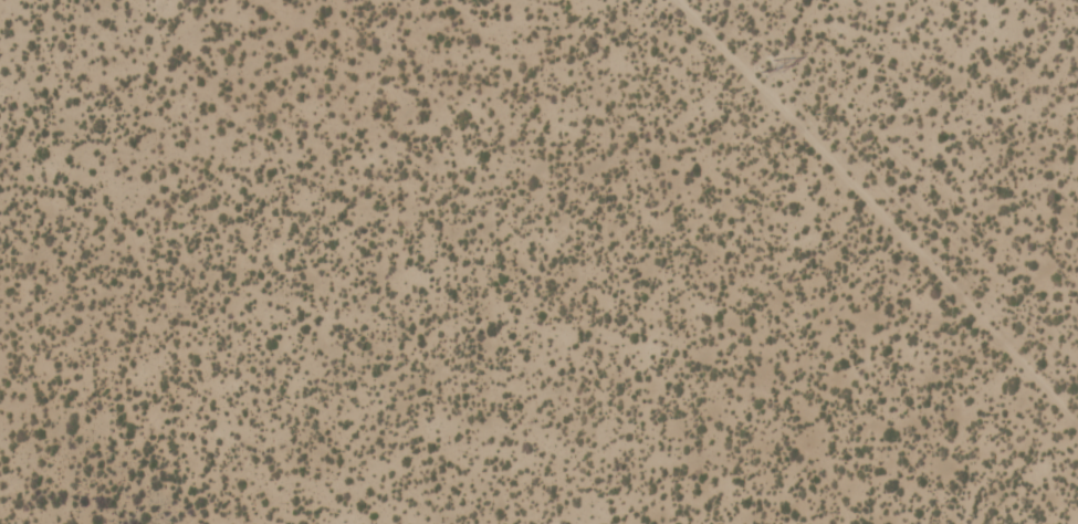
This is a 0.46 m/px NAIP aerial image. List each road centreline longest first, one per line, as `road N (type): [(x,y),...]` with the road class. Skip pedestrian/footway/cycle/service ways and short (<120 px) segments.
road 1 (track): [(1077,425),(680,0)]

